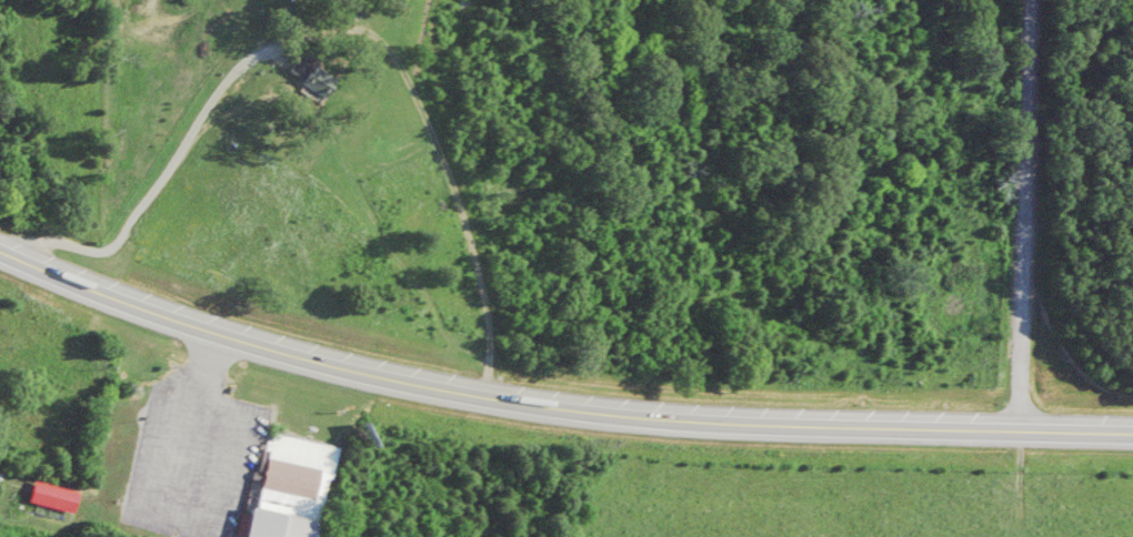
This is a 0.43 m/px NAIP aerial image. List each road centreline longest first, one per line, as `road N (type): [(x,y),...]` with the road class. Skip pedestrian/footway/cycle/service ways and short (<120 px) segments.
road 1 (primary): [(1132,428),(729,417),(544,402),(363,367),(186,317),(0,245)]
road 2 (residential): [(1019,425),(1029,0)]
road 3 (residential): [(544,402),(465,536)]

